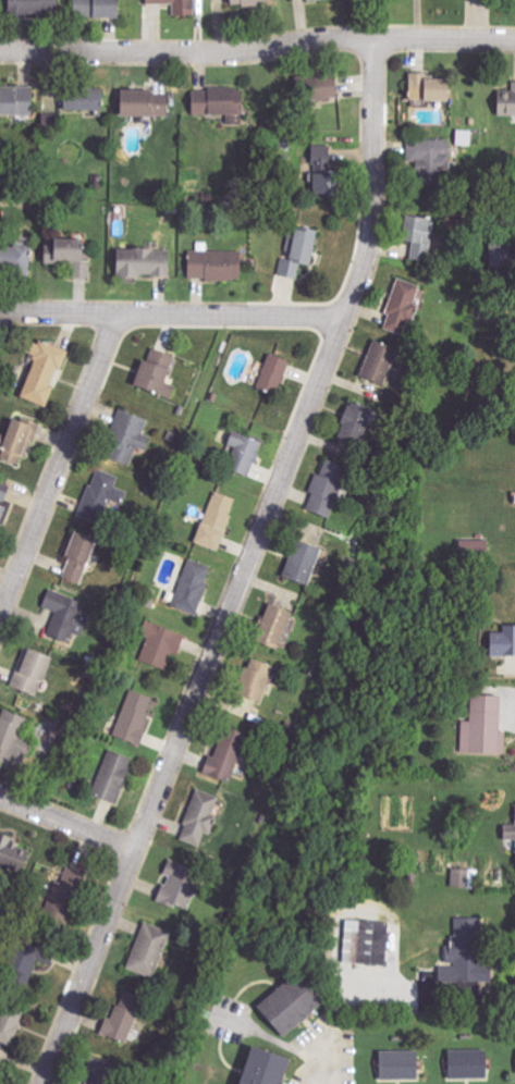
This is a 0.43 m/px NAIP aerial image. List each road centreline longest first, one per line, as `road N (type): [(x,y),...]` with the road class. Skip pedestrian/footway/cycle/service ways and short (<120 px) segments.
road 1 (residential): [(371,44),(367,261),(45,1083)]
road 2 (residential): [(0,51),(514,43)]
road 3 (residential): [(0,311),(347,319)]
road 4 (residential): [(122,313),(0,624)]
road 5 (residential): [(0,795),(137,845)]

